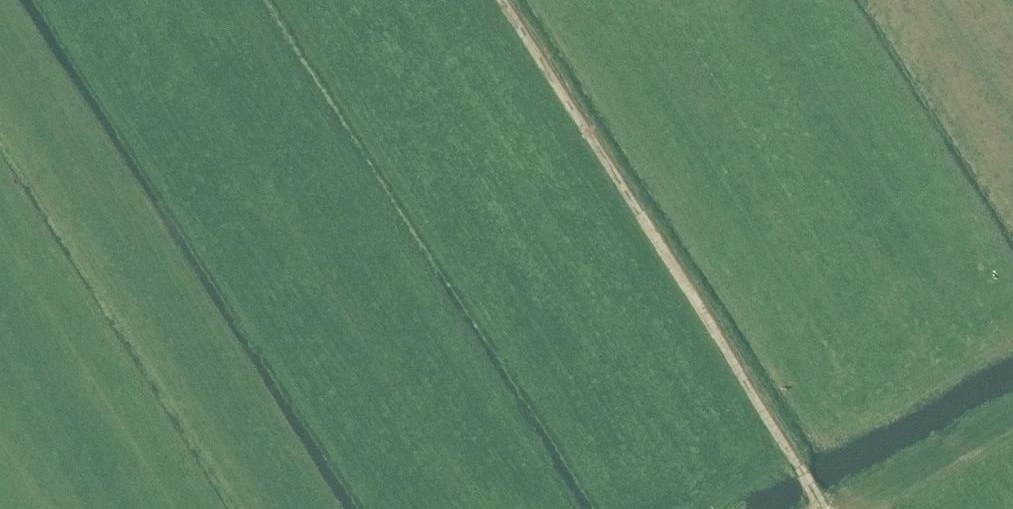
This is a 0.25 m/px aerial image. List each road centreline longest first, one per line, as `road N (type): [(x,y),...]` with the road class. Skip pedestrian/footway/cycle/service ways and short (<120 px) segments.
road 1 (track): [(820,508),(497,0)]

